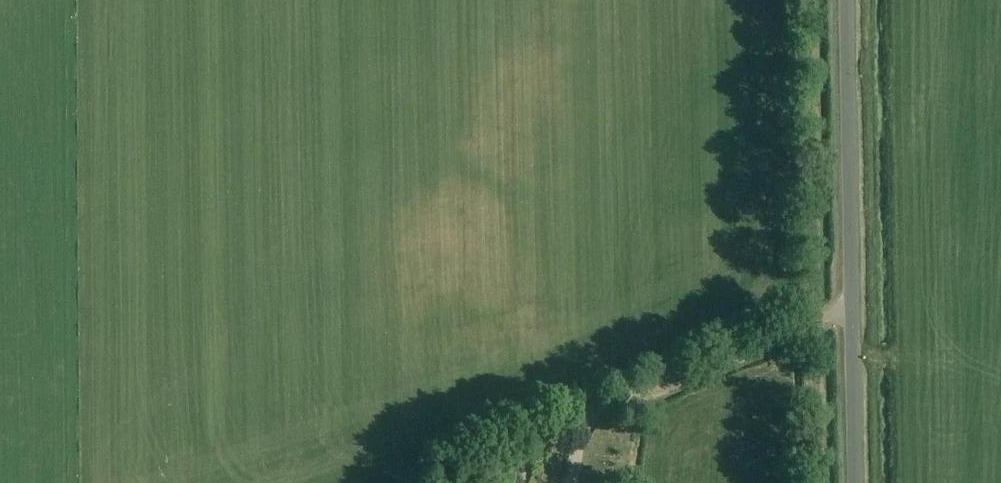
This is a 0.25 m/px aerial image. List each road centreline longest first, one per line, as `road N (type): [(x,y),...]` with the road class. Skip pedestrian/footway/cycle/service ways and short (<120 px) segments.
road 1 (unclassified): [(853,482),(845,0)]

